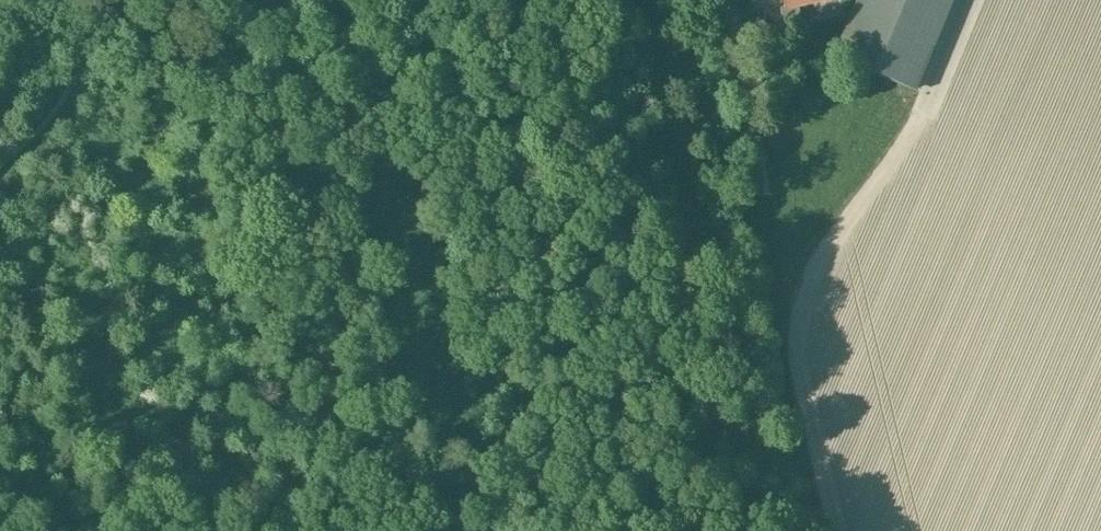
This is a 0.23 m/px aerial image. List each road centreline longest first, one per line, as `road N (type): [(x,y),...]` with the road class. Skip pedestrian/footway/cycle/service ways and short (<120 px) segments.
road 1 (track): [(972,0),(918,135),(794,286),(800,362),(840,530)]
road 2 (track): [(446,530),(415,320),(378,146),(332,0)]

